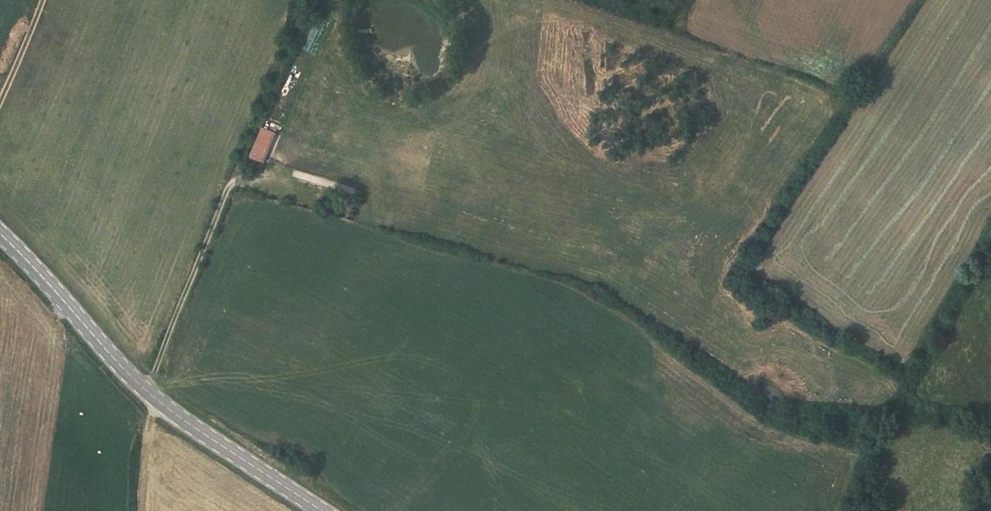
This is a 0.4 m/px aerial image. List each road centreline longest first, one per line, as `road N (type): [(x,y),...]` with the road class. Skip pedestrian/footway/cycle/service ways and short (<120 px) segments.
road 1 (secondary): [(0,233),(151,395),(323,510)]
road 2 (track): [(154,380),(228,187)]

